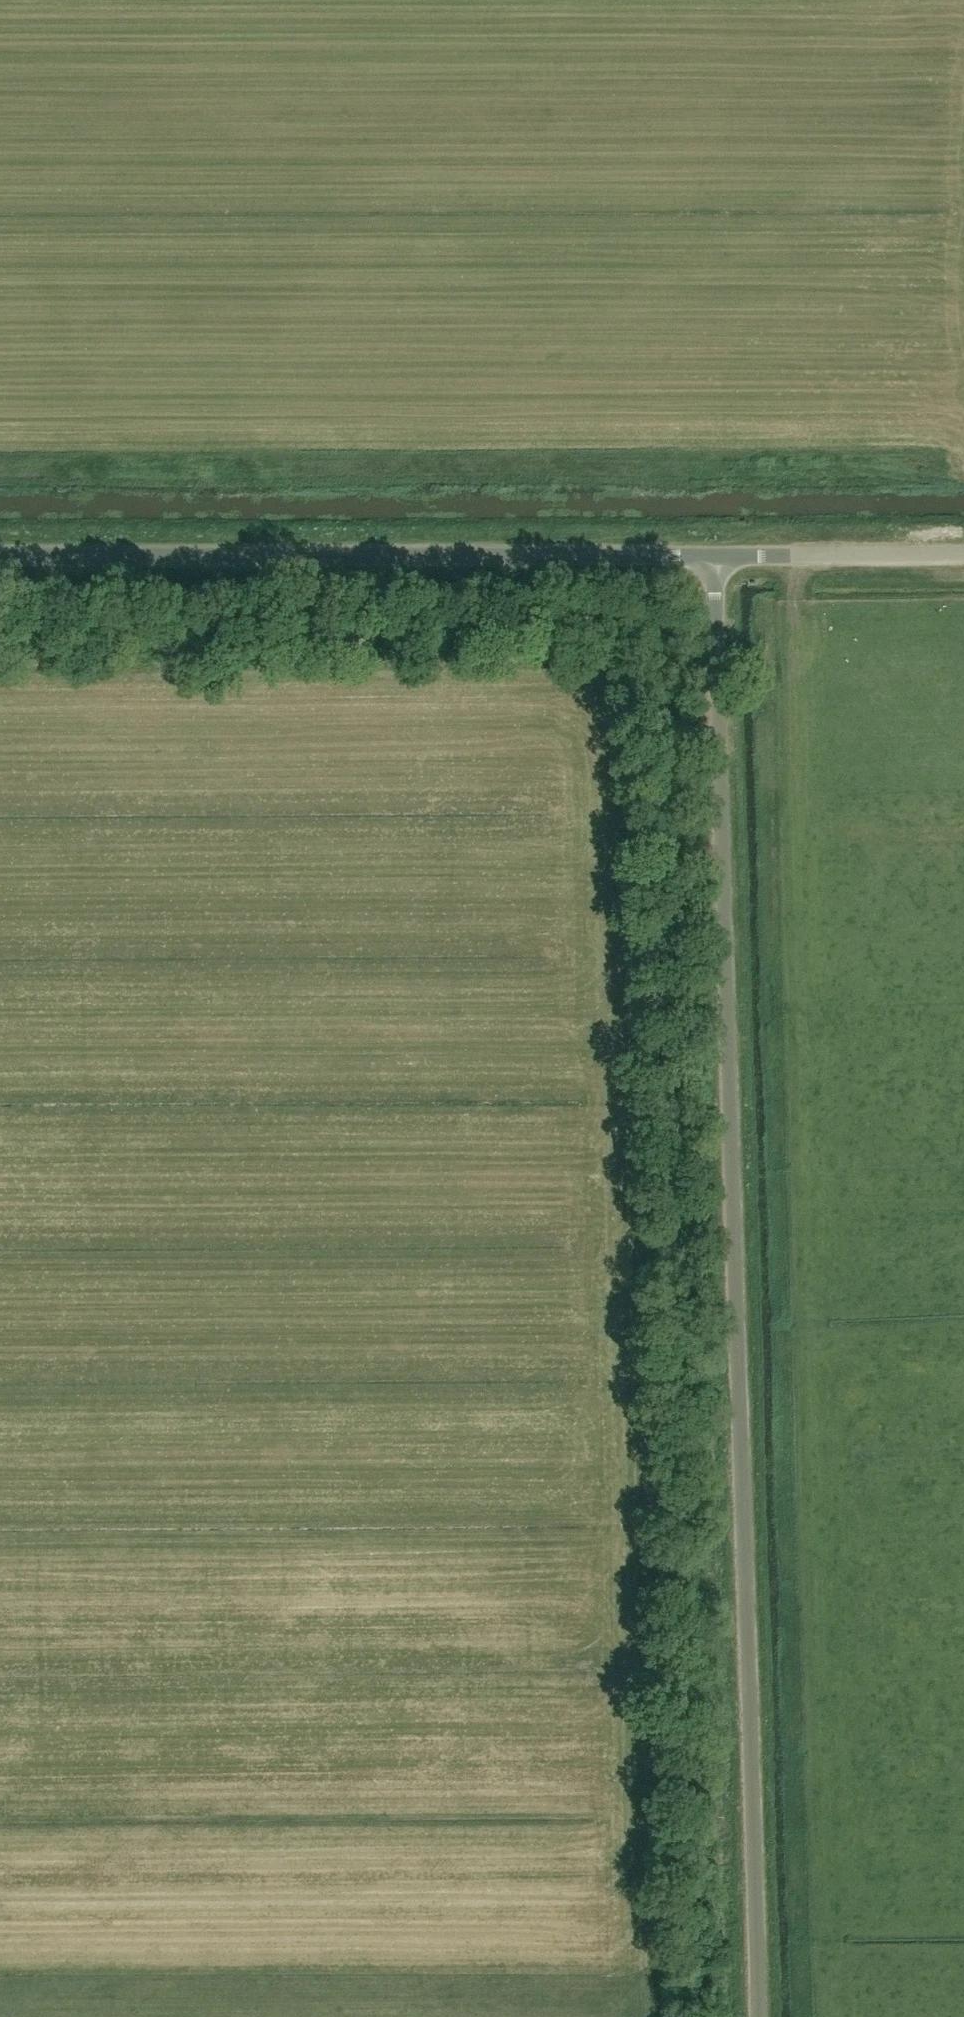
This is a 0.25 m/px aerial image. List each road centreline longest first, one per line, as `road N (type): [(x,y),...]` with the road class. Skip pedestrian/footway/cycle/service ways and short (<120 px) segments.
road 1 (unclassified): [(759,2016),(713,557)]
road 2 (unclassified): [(713,557),(0,554)]
road 3 (unclassified): [(963,561),(713,557)]

